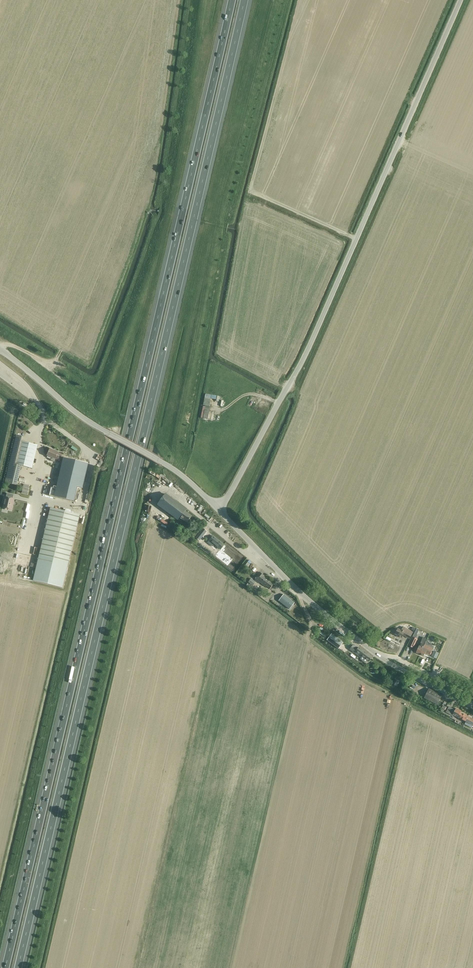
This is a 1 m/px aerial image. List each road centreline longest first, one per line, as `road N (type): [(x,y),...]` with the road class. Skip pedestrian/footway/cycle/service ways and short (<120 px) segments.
road 1 (motorway): [(232,0),(5,967)]
road 2 (motorway): [(18,967),(244,0)]
road 3 (unclassified): [(217,508),(307,351),(461,0)]
road 4 (track): [(0,919),(120,424),(95,407),(88,384)]
road 5 (track): [(176,437),(153,441),(37,967)]
road 6 (track): [(274,0),(167,465)]
road 7 (track): [(49,361),(86,384),(99,376),(161,211),(189,0)]
road 8 (track): [(112,414),(169,222),(210,0)]
road 9 (track): [(152,520),(360,679),(472,737)]
road 10 (track): [(404,702),(343,967)]
road 11 (unclassified): [(217,508),(175,470),(80,416),(0,349)]
road 12 (track): [(349,967),(410,705)]
road 13 (unclassified): [(377,655),(300,592),(217,508)]
road 14 (track): [(91,423),(169,222)]
road 15 (track): [(237,149),(267,0)]

